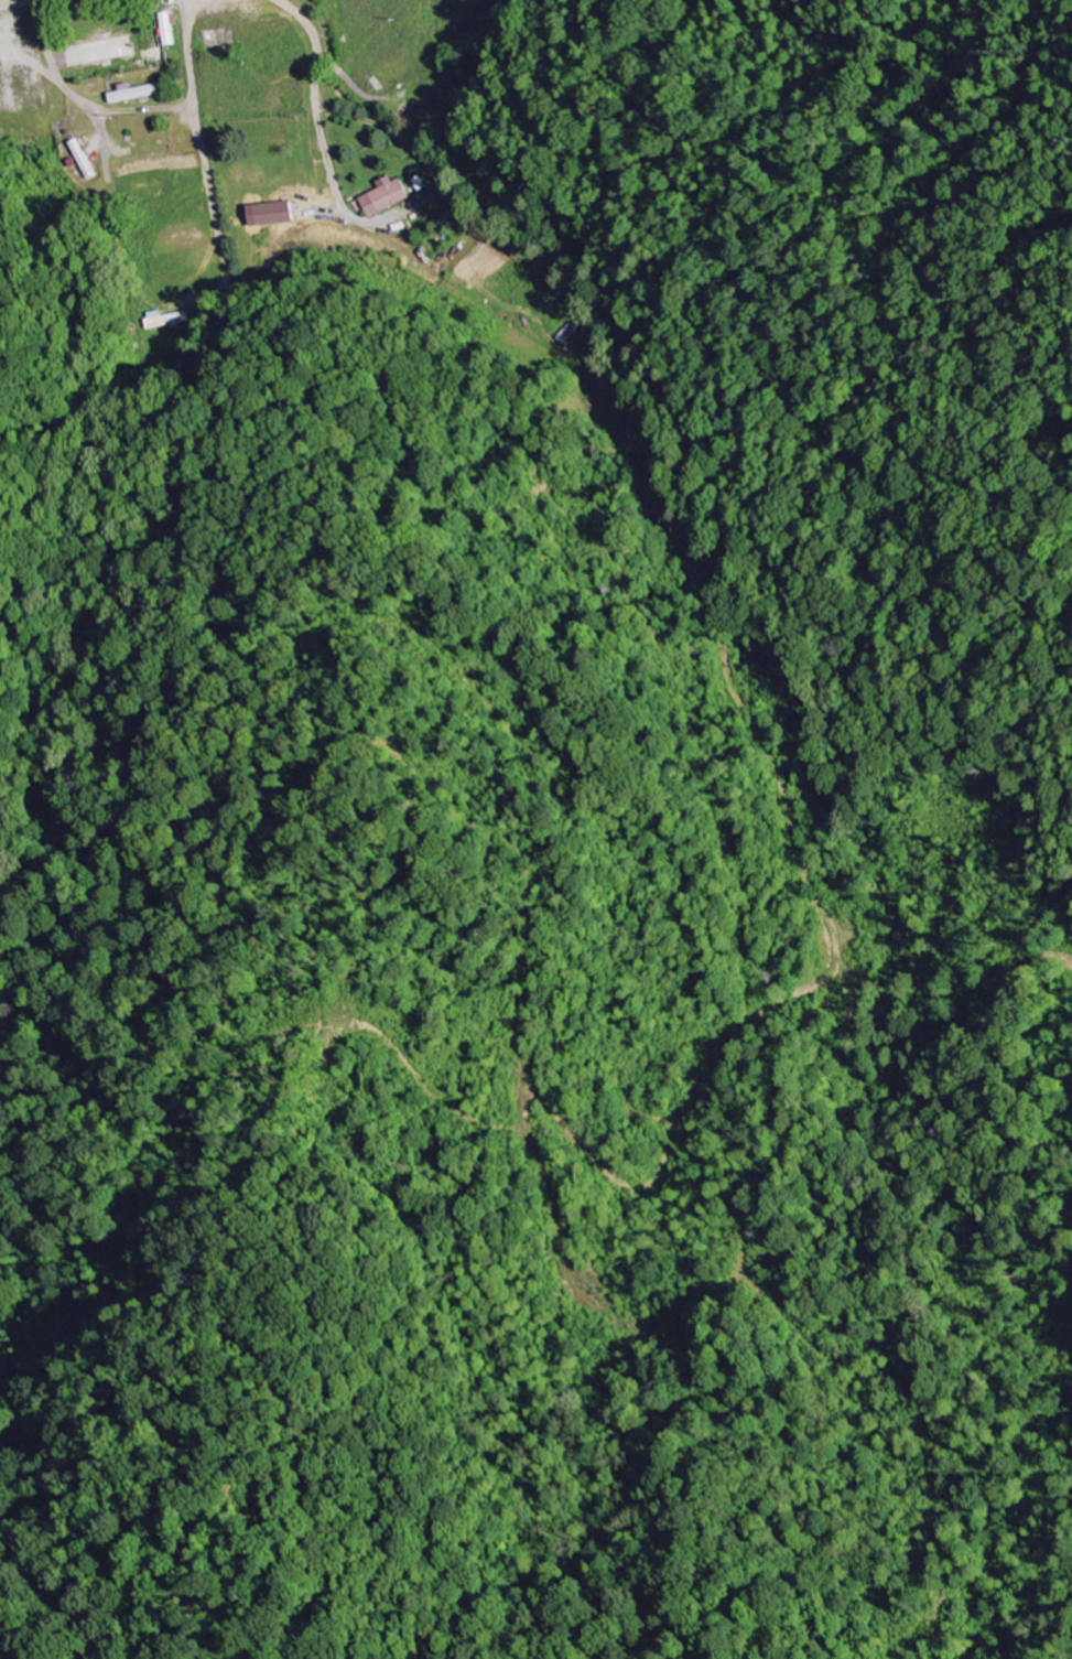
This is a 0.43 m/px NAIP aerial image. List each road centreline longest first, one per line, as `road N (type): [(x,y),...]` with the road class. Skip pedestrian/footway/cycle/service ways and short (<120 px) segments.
road 1 (residential): [(38,0),(51,71),(93,117),(102,142)]
road 2 (residential): [(274,0),(311,33),(314,115)]

